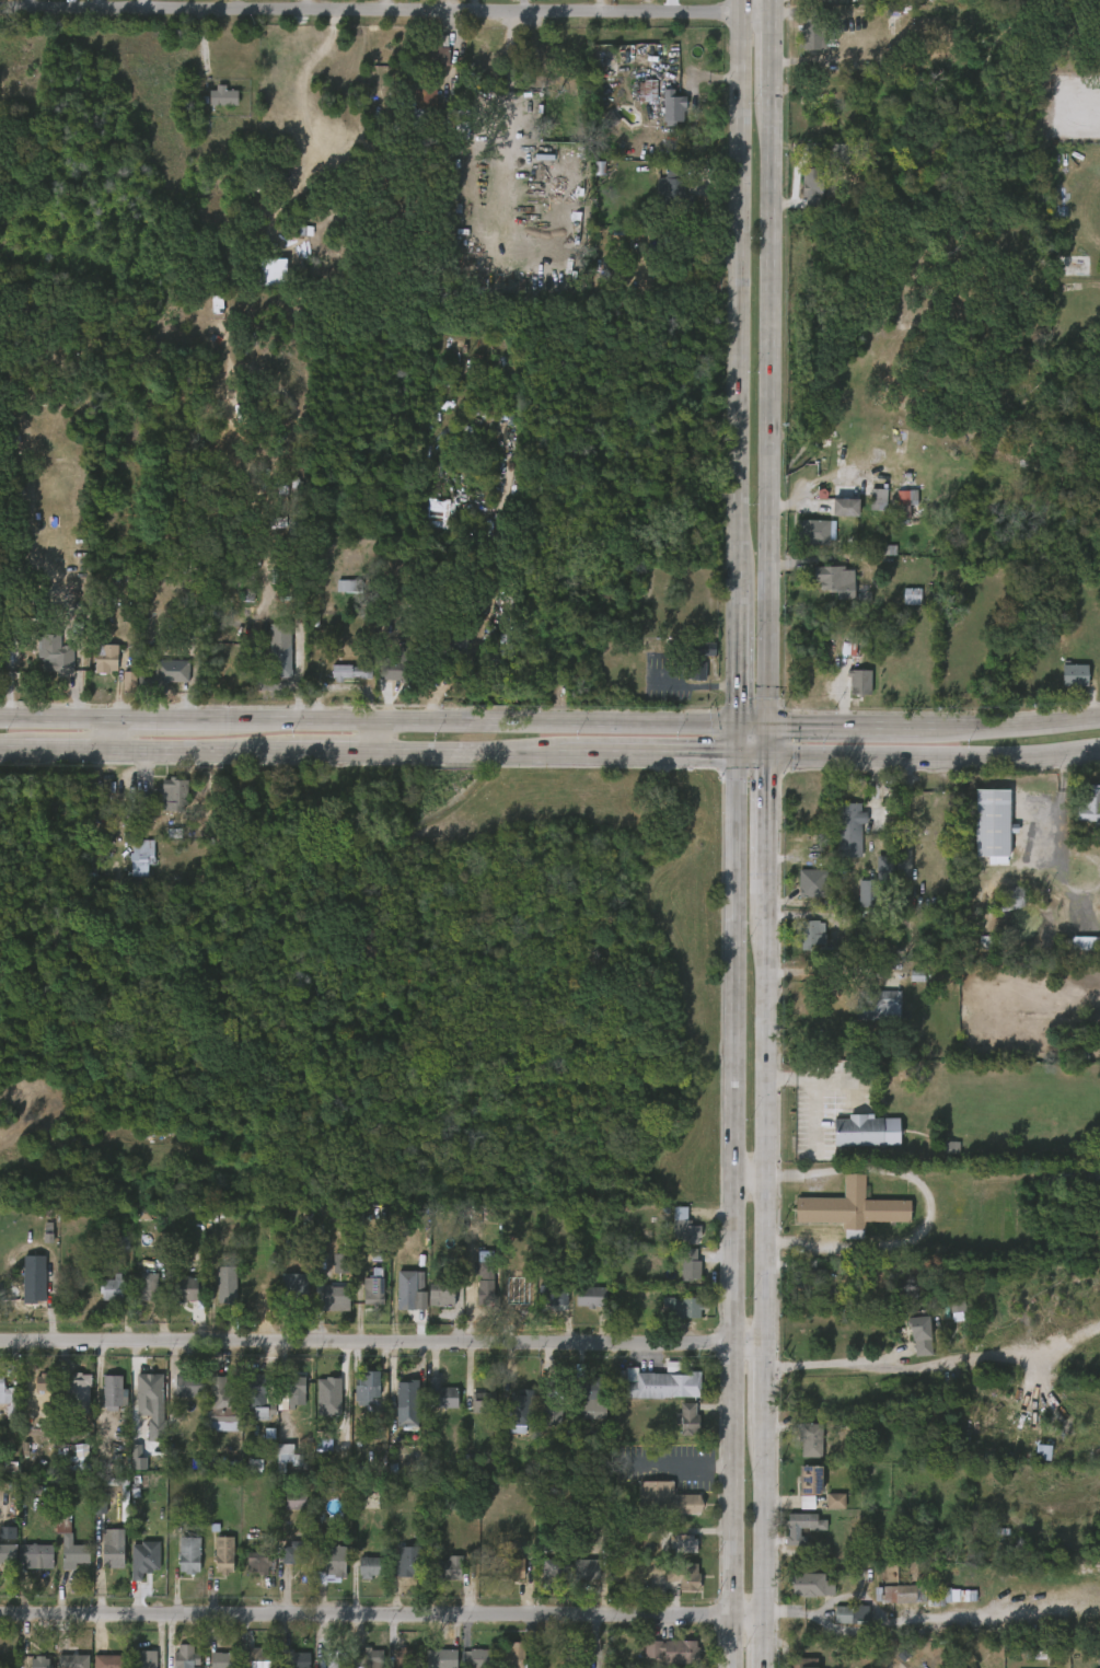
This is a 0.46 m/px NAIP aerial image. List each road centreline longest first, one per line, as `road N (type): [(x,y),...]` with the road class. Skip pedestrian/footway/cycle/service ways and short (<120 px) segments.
road 1 (secondary): [(741,766),(725,1667)]
road 2 (residential): [(0,10),(777,13)]
road 3 (residential): [(0,1341),(766,1350)]
road 4 (residential): [(0,1614),(763,1613)]
road 5 (secondary): [(774,728),(777,0)]
road 6 (secondary): [(738,0),(739,584)]
road 7 (secondary): [(742,728),(186,720)]
road 8 (secondary): [(766,1350),(772,896)]
road 9 (secondary): [(774,766),(1099,760)]
road 10 (secondary): [(546,765),(741,766)]
road 11 (secondary): [(763,1613),(765,1438)]
road 12 (secondary): [(372,763),(546,765)]
road 13 (secondary): [(1099,725),(930,730)]
road 14 (secondary): [(109,762),(275,763)]
road 15 (secondary): [(930,730),(774,728)]
road 16 (secondary): [(739,584),(742,728)]
road 17 (secondary): [(772,896),(774,766)]

